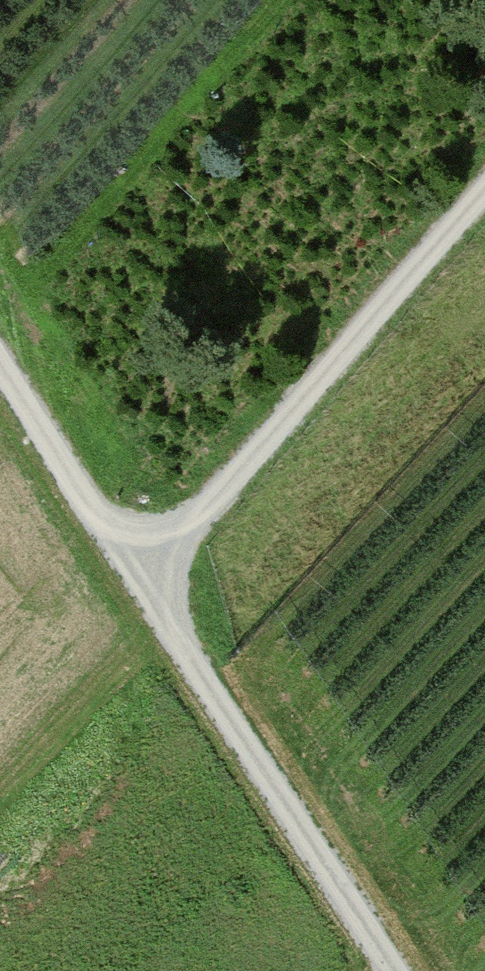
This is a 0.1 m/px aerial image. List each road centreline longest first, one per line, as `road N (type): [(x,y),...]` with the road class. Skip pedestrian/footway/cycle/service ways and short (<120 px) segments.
road 1 (track): [(396,970),(0,363)]
road 2 (track): [(141,581),(484,186)]

